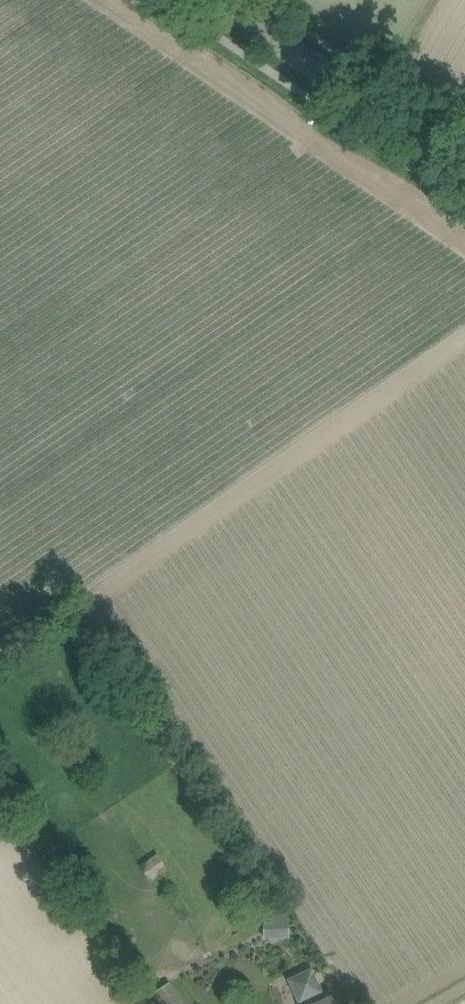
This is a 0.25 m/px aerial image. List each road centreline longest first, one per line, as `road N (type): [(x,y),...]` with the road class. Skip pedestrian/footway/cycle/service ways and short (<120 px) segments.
road 1 (tertiary): [(464,168),(218,0)]

